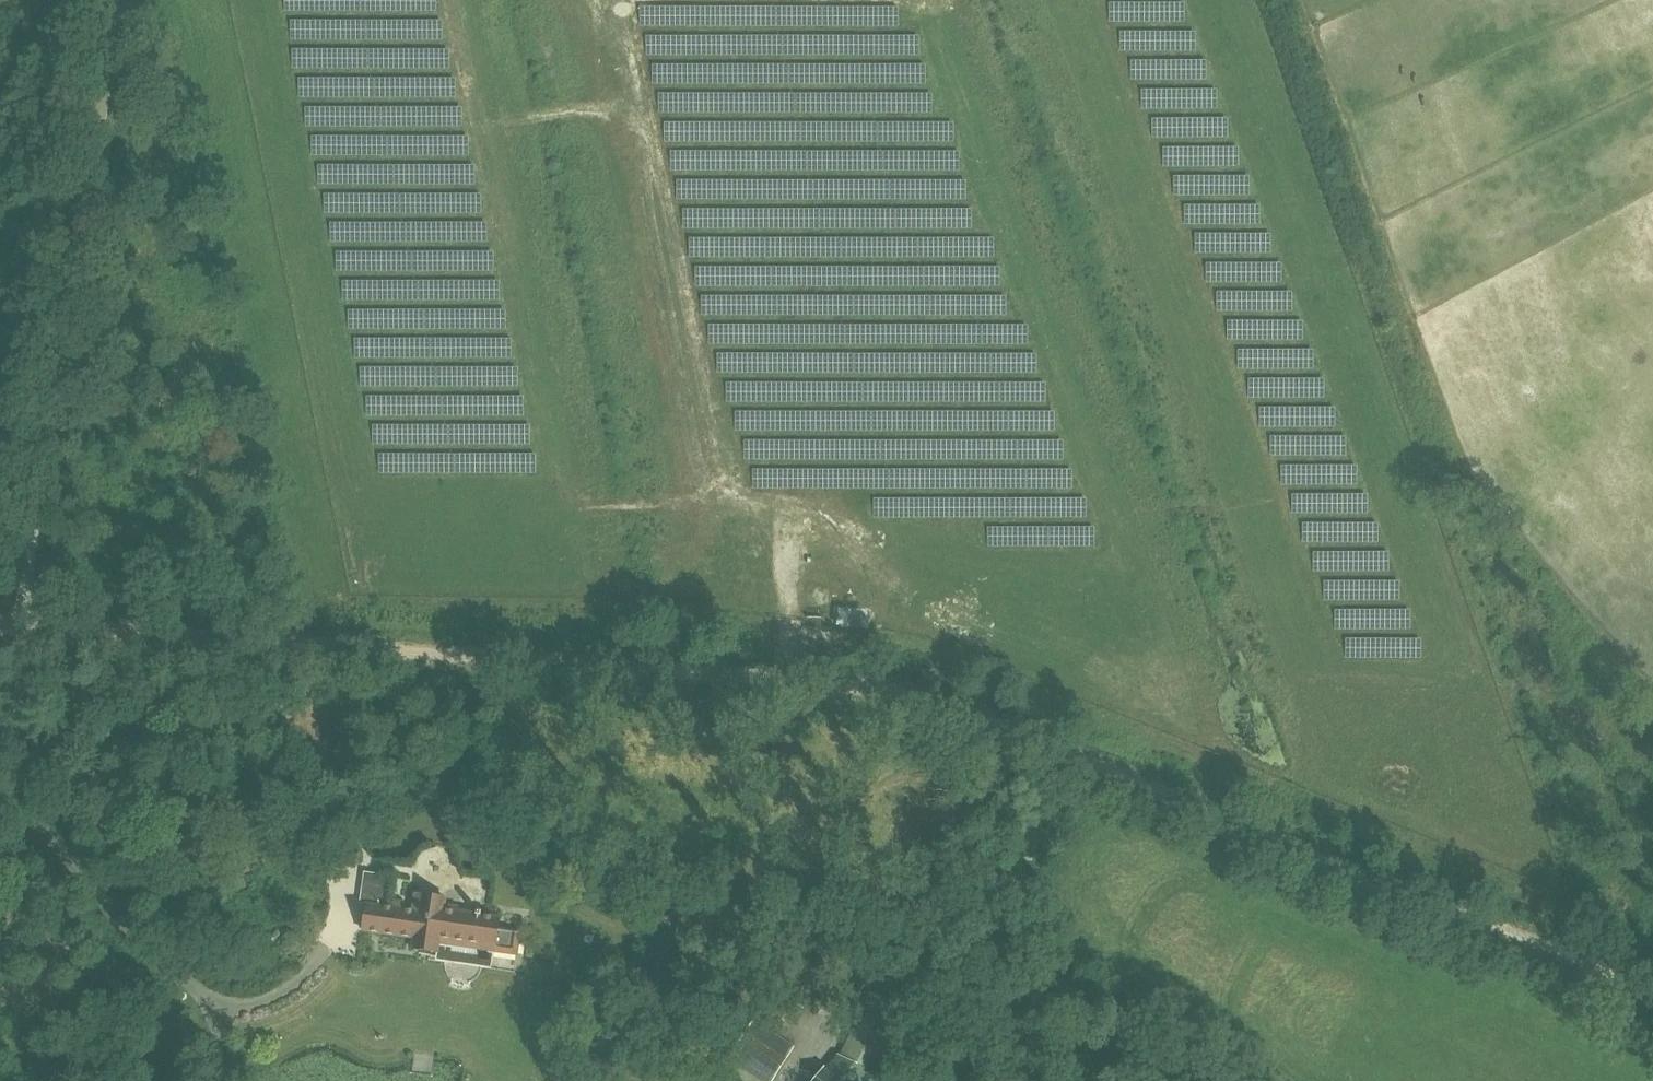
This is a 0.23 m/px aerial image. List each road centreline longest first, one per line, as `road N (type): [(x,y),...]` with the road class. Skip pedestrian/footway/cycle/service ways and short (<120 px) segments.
road 1 (track): [(1652,992),(876,672),(25,626)]
road 2 (unclassified): [(25,626),(37,506),(122,0)]

